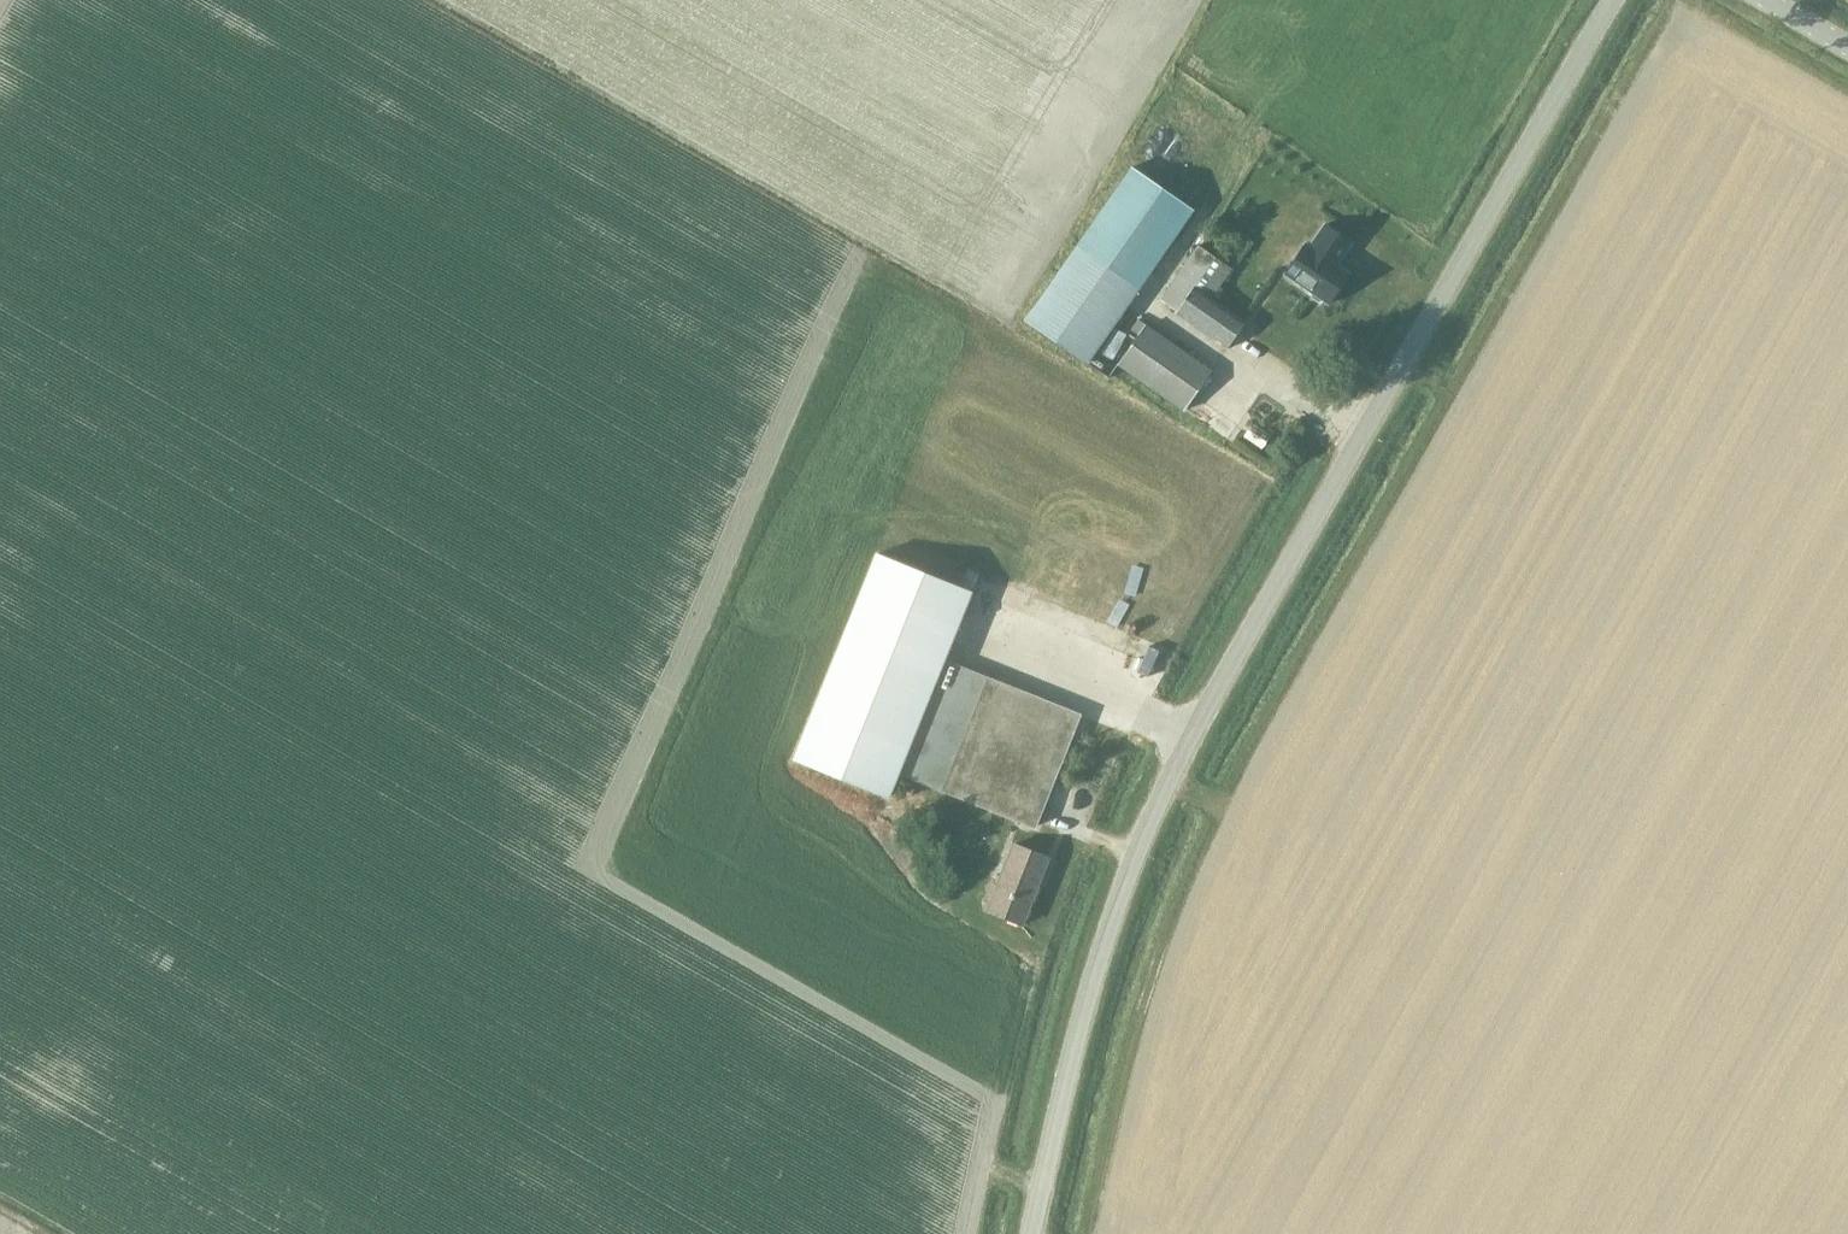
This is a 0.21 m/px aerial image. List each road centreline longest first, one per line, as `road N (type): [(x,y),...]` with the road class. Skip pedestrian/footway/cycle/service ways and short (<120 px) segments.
road 1 (tertiary): [(1032,1233),(1083,1003),(1135,847),(1607,0)]

